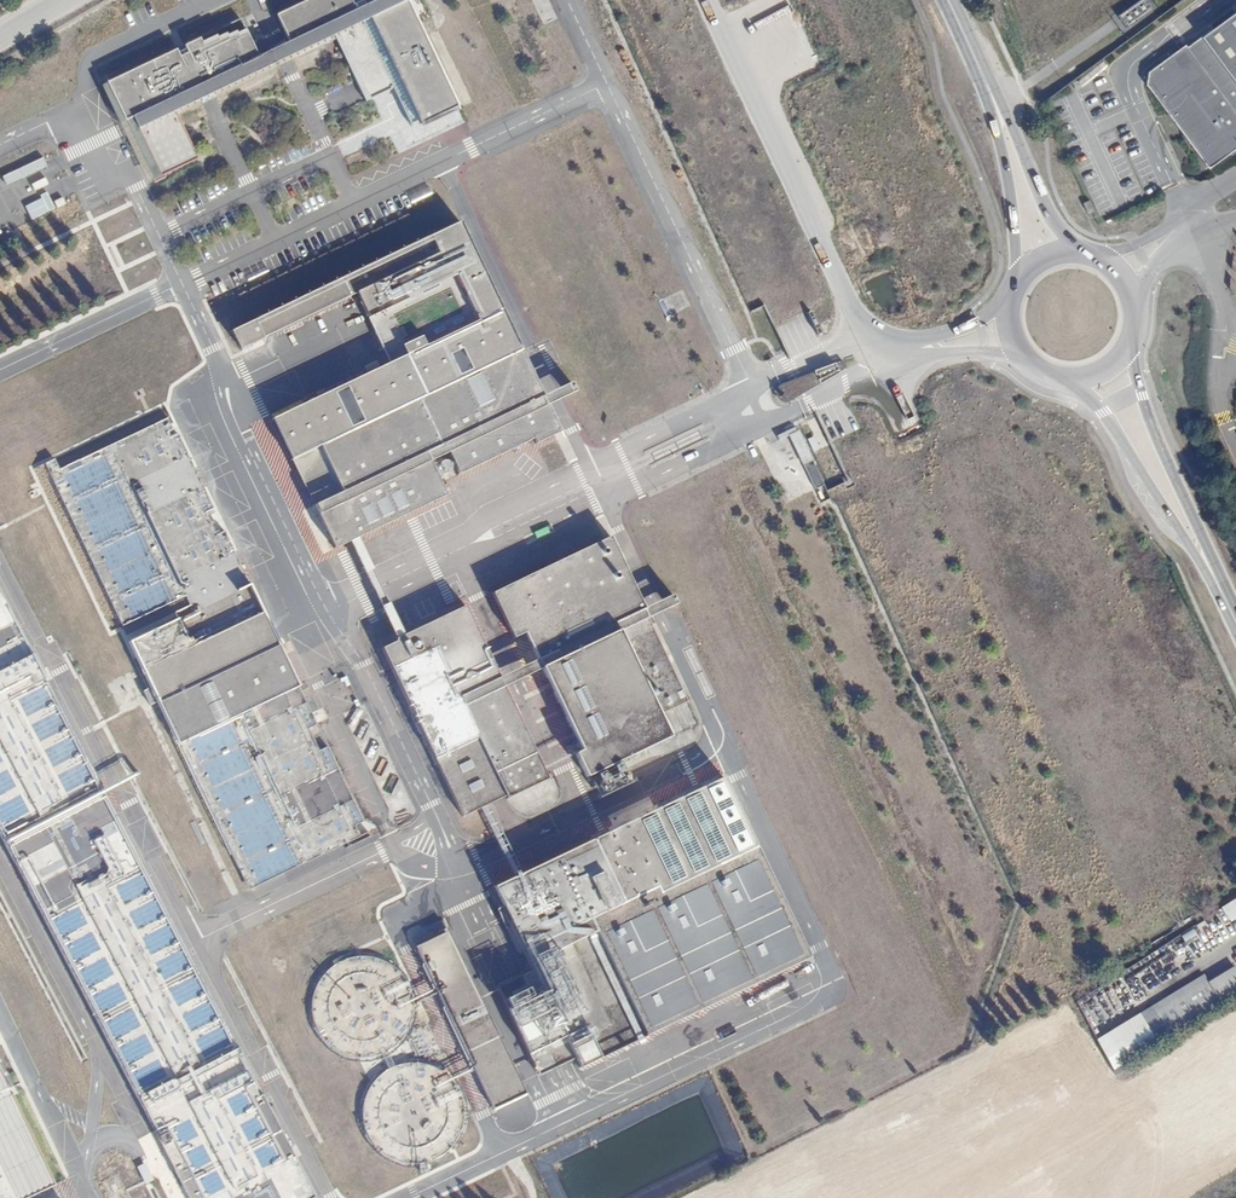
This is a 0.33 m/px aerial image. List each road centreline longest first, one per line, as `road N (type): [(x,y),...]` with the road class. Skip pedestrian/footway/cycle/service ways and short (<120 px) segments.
road 1 (unclassified): [(889,346),(852,307),(705,0)]
road 2 (primary): [(1235,622),(1160,448),(1134,372),(1131,335)]
road 3 (primary): [(1071,380),(1122,440),(1235,626)]
road 4 (primary): [(969,45),(1005,164),(1018,278)]
road 5 (primary): [(1079,253),(1047,211),(969,45)]
road 6 (unclassified): [(1007,303),(975,322),(889,346)]
road 7 (unclassified): [(889,346),(930,354),(1014,347)]

